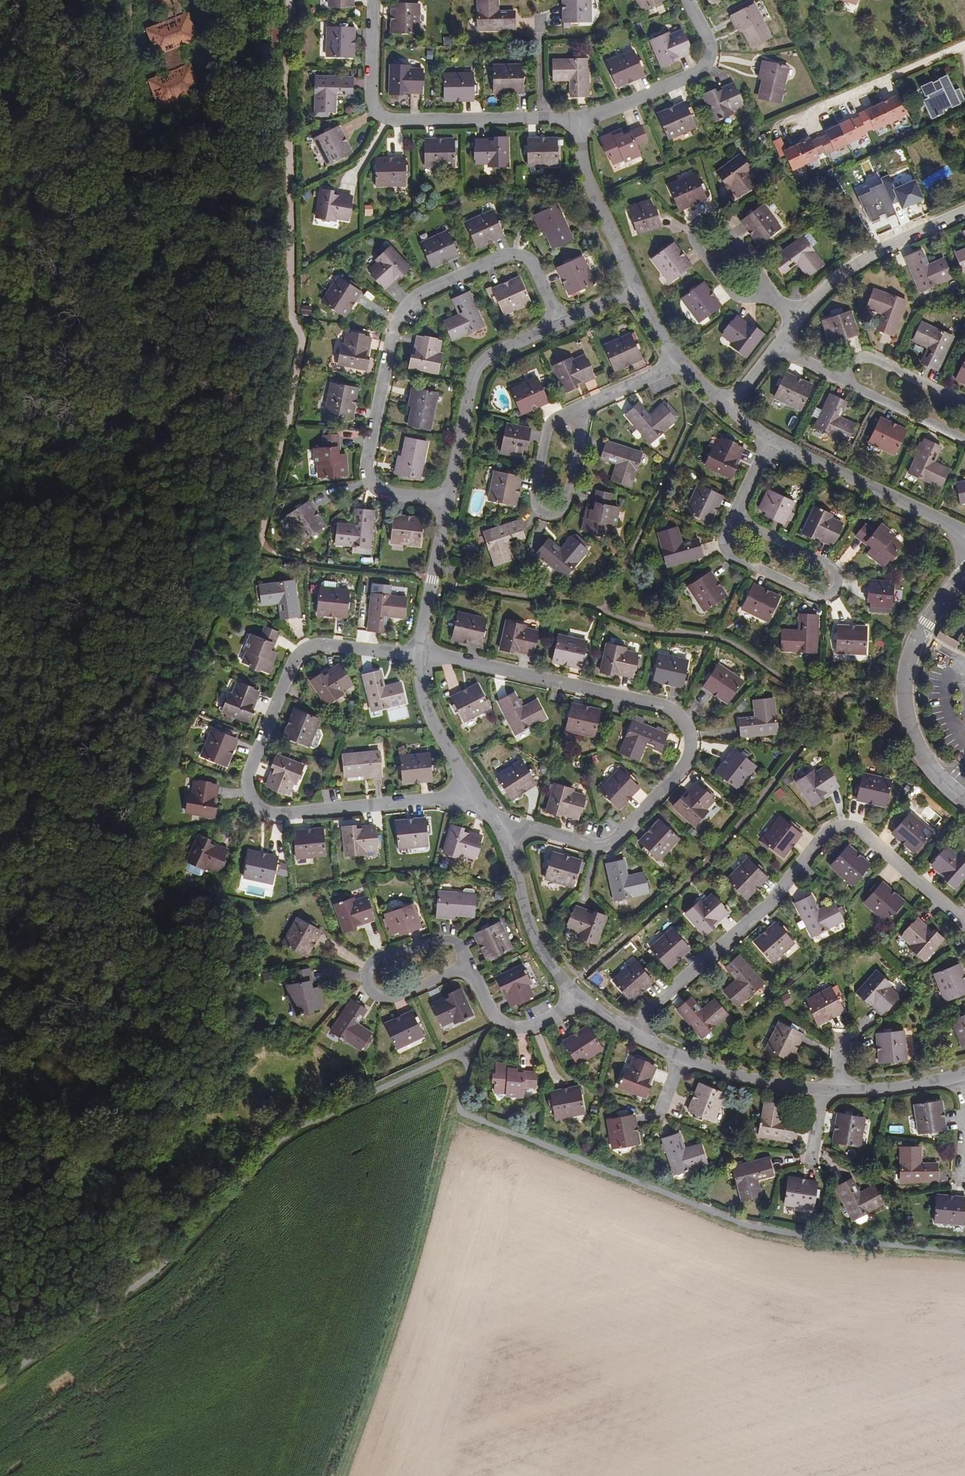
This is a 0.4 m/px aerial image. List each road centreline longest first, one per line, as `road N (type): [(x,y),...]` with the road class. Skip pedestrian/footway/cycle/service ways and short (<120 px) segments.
road 1 (residential): [(420,655),(662,706),(689,734),(678,771),(606,845),(498,823)]
road 2 (residential): [(477,794),(282,813),(251,801),(248,775),(302,649),(327,644),(420,655)]
road 3 (residential): [(563,322),(534,264),(516,252),(404,307),(366,472),(378,489),(448,500)]
road 4 (residential): [(964,925),(862,832),(835,828),(815,841),(784,888),(629,1029)]
road 5 (track): [(291,0),(293,310),(302,344),(288,418)]
road 6 (track): [(459,1102),(407,1291),(343,1475)]
road 7 (residential): [(964,572),(918,631),(903,688),(918,748),(964,804)]
road 8 (residential): [(448,500),(480,363),(563,322)]
road 9 (residential): [(577,411),(551,423),(537,510),(552,514),(565,504),(582,425)]
road 10 (residential): [(964,537),(768,440)]
road 11 (residential): [(761,294),(757,271),(723,223),(702,217),(693,240),(732,294),(752,299)]
road 12 (residential): [(686,0),(709,43),(705,66),(578,117)]
road 13 (residential): [(797,318),(845,270),(964,212)]
road 14 (residential): [(575,994),(534,936),(498,823)]
road 15 (residential): [(633,292),(585,172),(578,117)]
road 16 (residential): [(731,518),(721,541),(726,553),(811,595),(828,594),(835,577),(827,566)]
road 17 (residential): [(467,963),(448,940),(373,958),(366,987),(397,998)]
road 18 (residential): [(420,655),(448,500)]
road 19 (residential): [(541,118),(387,118)]
road 20 (residential): [(575,994),(534,1025),(509,1026),(488,1008),(467,963)]
road 21 (residential): [(477,794),(430,714),(420,655)]
road 22 (residential): [(822,1090),(681,1056)]
road 23 (residential): [(964,405),(867,359),(850,363),(839,379)]
road 24 (residential): [(839,379),(964,441)]
road 25 (track): [(288,418),(265,546)]
road 26 (residential): [(964,1075),(839,1090)]
road 27 (residential): [(387,118),(369,95),(373,0)]

